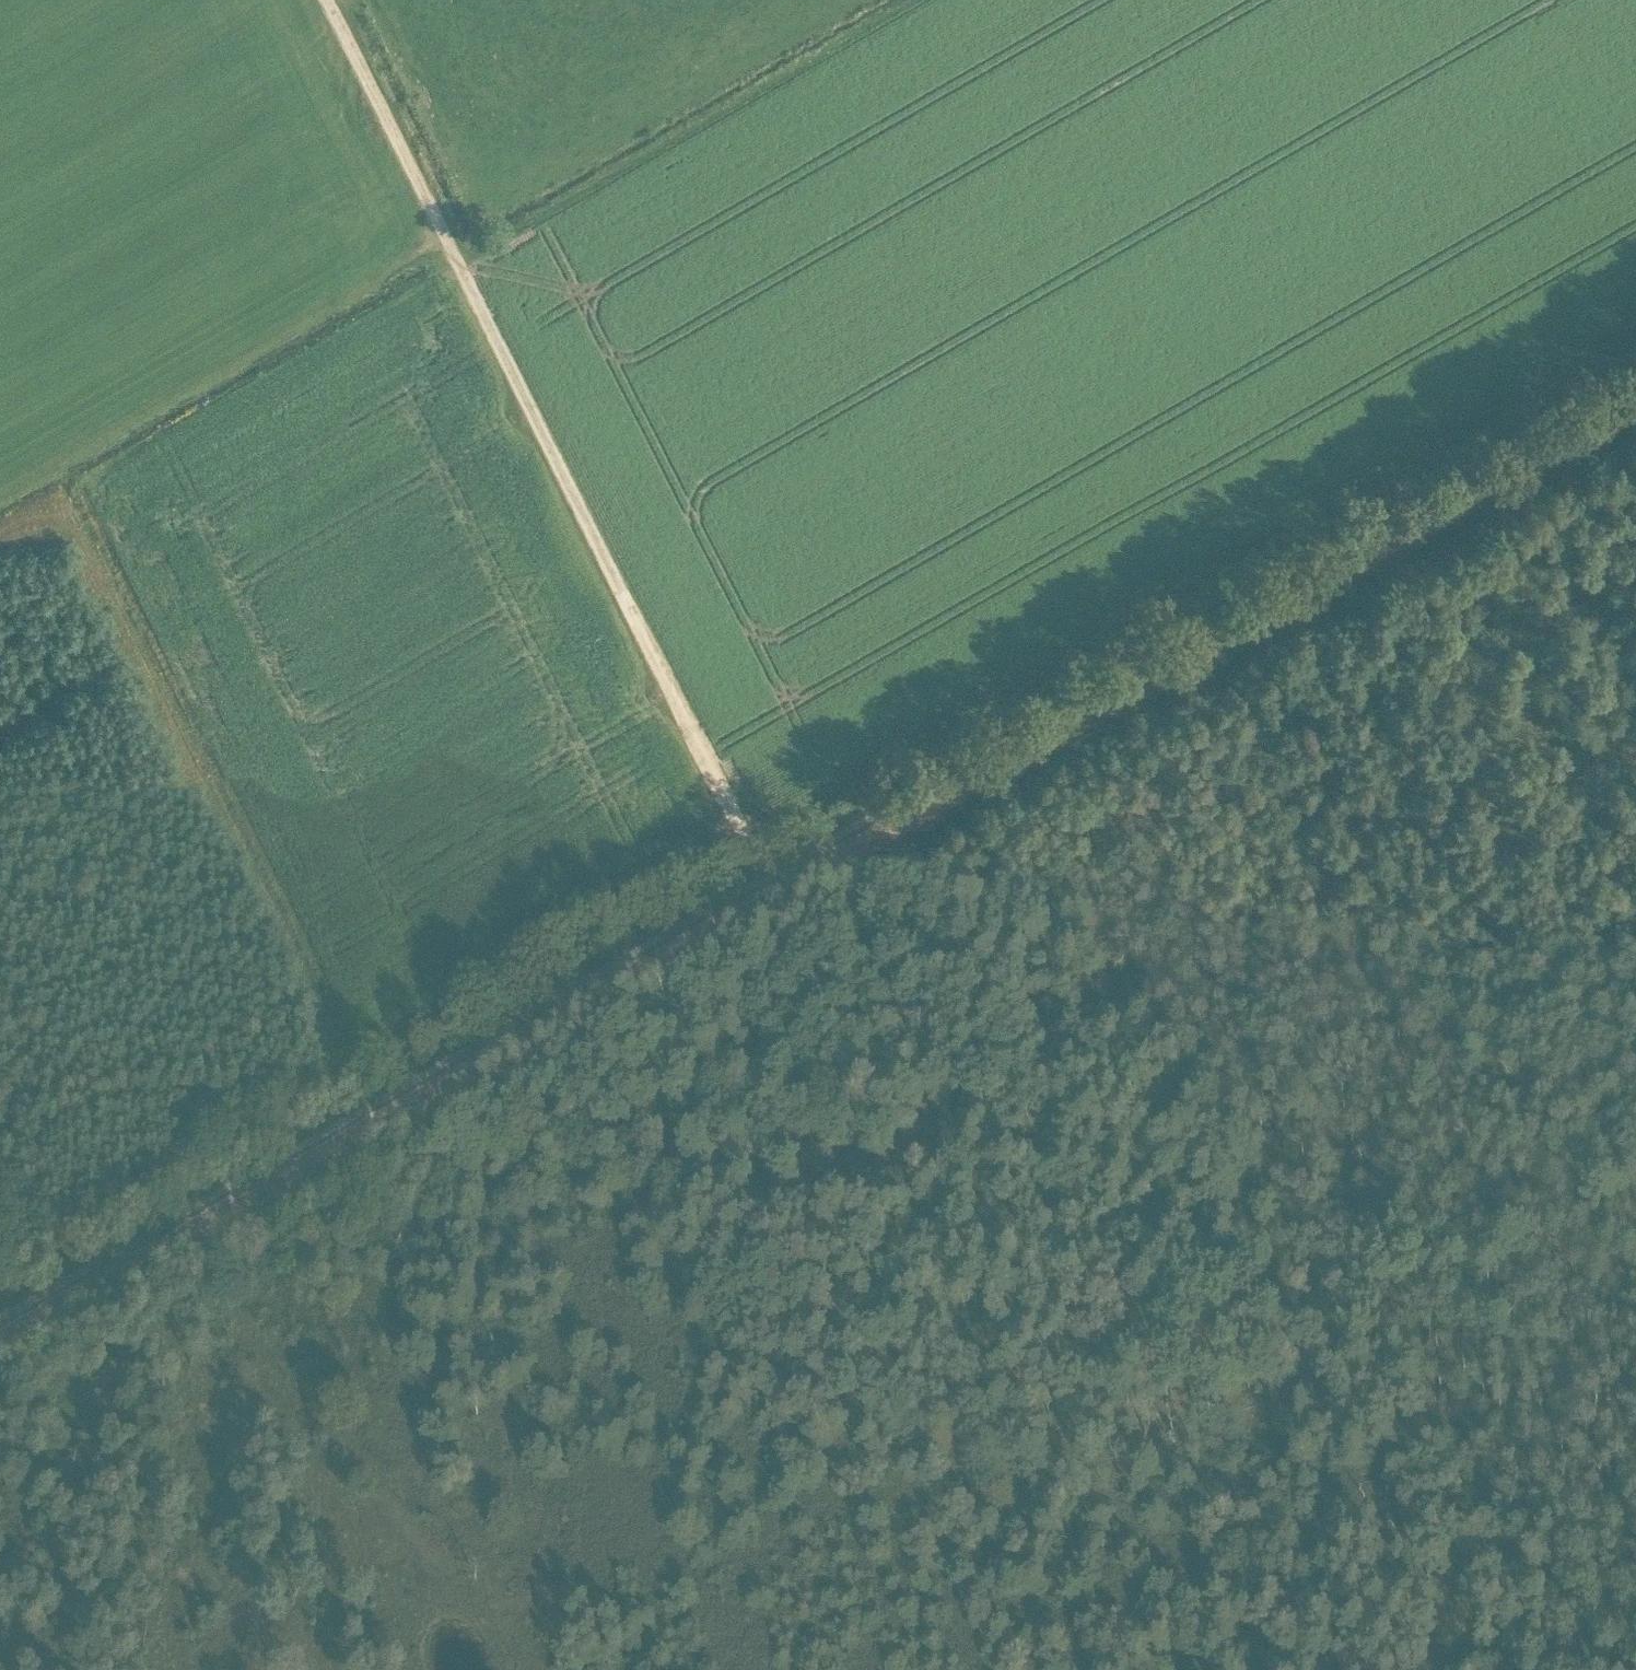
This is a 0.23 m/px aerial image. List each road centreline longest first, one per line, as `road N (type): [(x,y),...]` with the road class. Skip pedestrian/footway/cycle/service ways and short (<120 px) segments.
road 1 (track): [(0,1336),(1635,404)]
road 2 (track): [(774,895),(328,0)]

